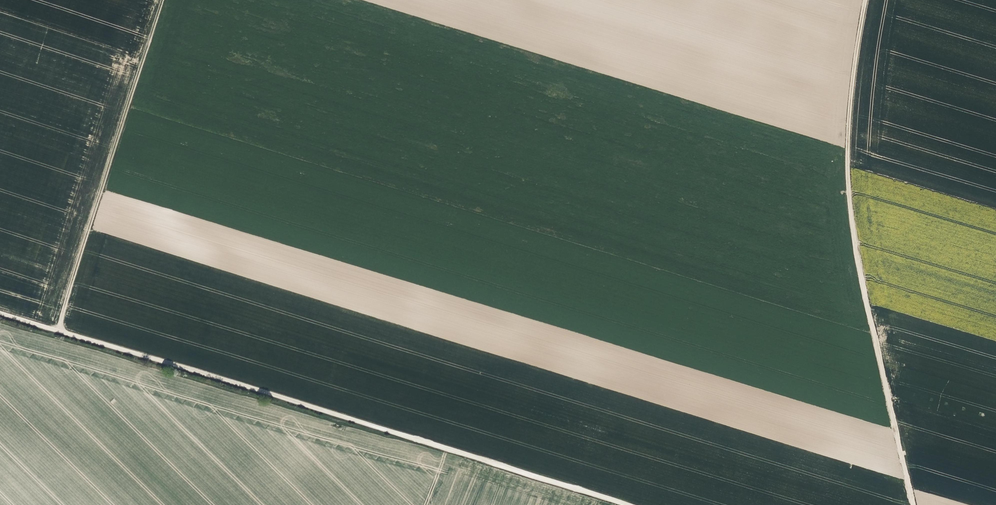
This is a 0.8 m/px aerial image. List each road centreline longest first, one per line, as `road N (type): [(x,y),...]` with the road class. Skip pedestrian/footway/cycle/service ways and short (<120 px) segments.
road 1 (track): [(628,504),(0,313)]
road 2 (track): [(913,504),(847,187),(865,0)]
road 3 (track): [(57,330),(161,0)]

